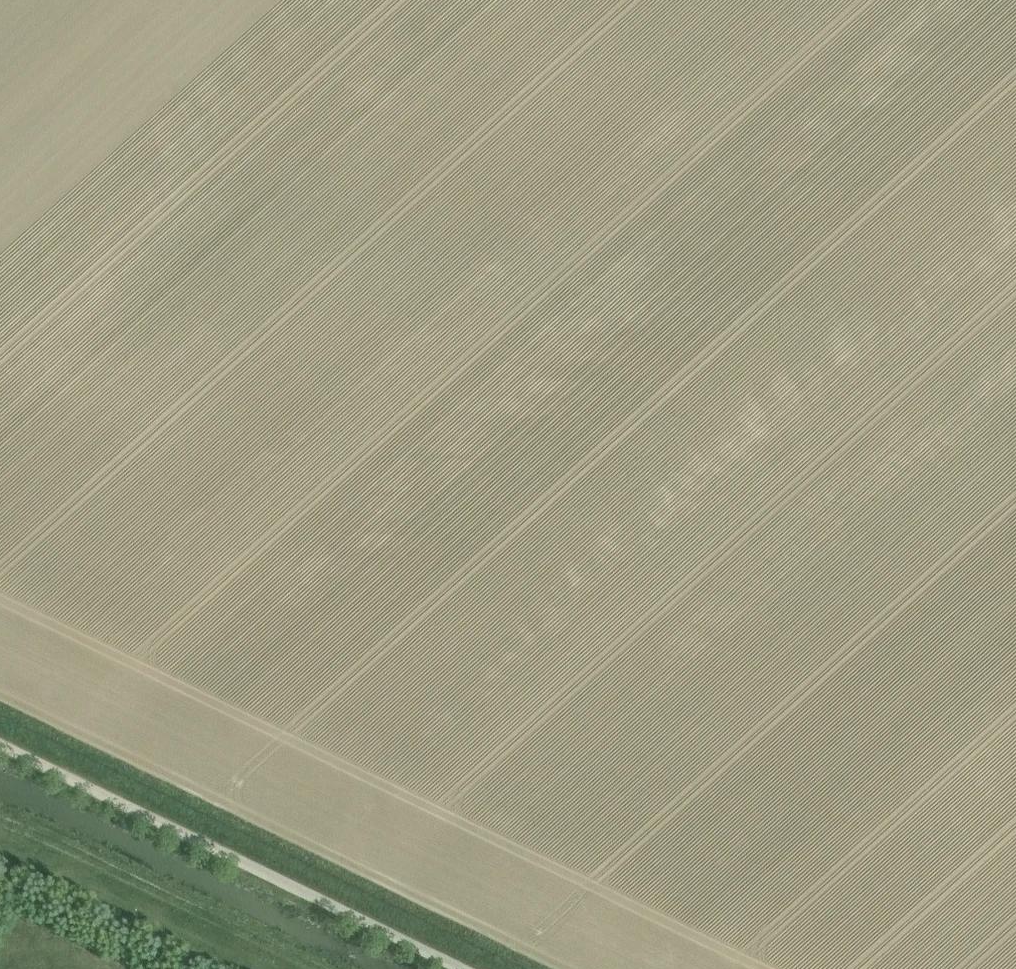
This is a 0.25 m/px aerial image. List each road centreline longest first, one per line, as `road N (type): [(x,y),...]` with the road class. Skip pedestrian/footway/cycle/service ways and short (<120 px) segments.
road 1 (track): [(461,968),(0,744)]

